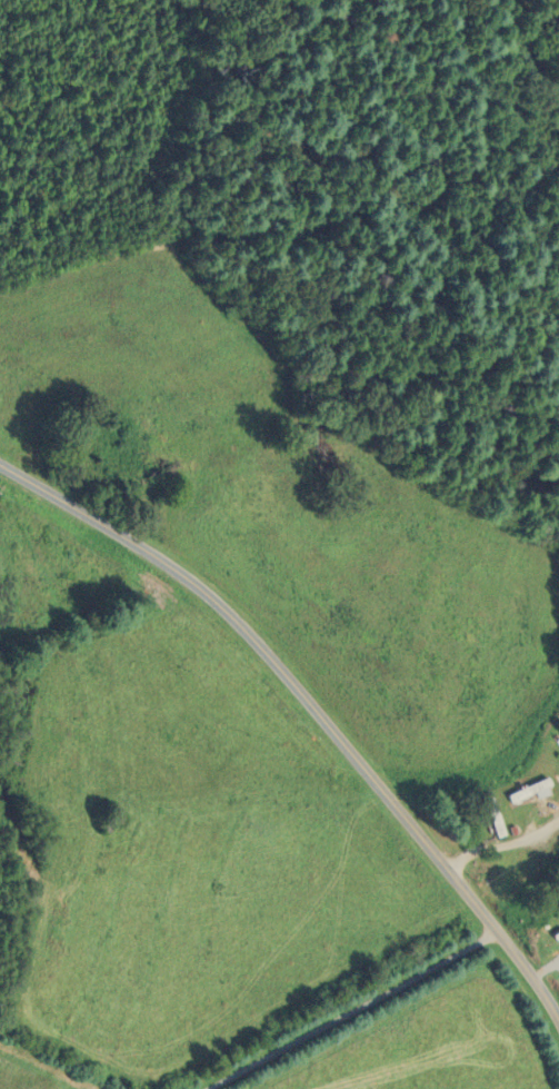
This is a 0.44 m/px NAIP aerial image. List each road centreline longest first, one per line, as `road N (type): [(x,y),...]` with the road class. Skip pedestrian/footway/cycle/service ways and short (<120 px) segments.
road 1 (tertiary): [(558,1031),(490,930),(239,627),(176,571),(0,465)]

